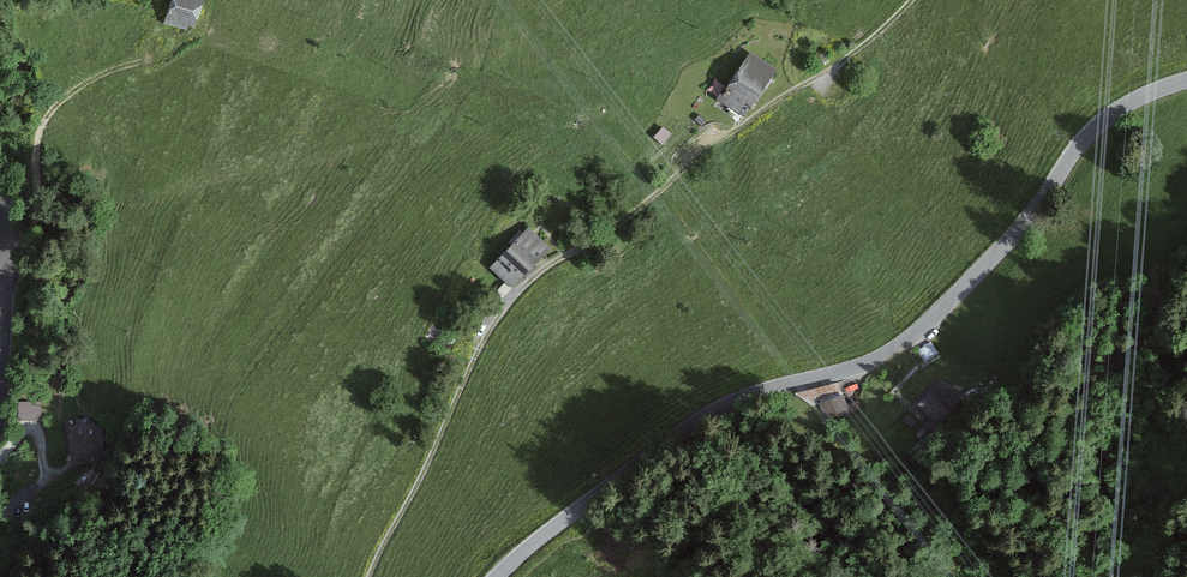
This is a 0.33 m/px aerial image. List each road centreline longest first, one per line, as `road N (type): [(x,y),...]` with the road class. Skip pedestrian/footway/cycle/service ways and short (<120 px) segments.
road 1 (tertiary): [(497,576),(711,411),(870,361),(911,337),(1026,221),(1099,123),(1186,79)]
road 2 (track): [(372,576),(483,339),(538,274),(870,43),(913,0)]
road 3 (tertiary): [(0,206),(8,254),(0,359)]

